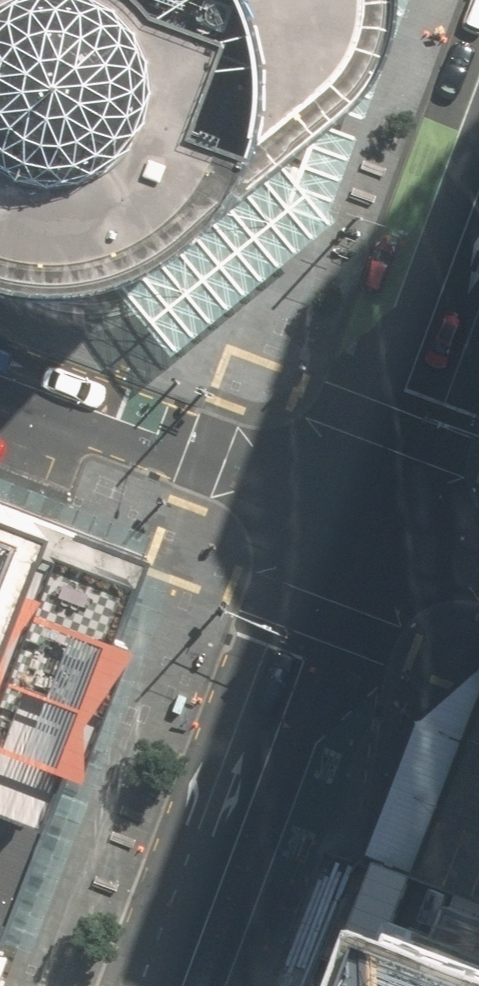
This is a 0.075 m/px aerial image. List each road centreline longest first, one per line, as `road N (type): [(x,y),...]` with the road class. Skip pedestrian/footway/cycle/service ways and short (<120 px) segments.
road 1 (tertiary): [(370,529),(193,985)]
road 2 (residential): [(0,373),(205,450),(370,529)]
road 3 (tertiary): [(478,243),(370,529)]

